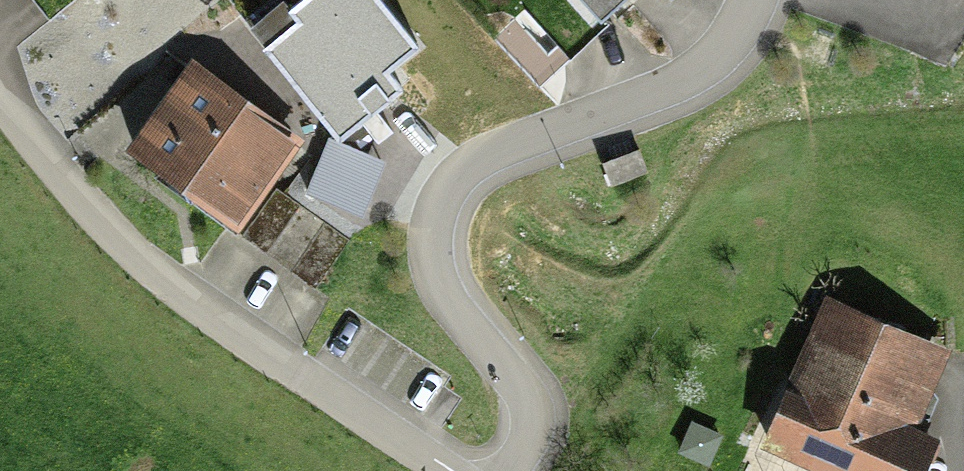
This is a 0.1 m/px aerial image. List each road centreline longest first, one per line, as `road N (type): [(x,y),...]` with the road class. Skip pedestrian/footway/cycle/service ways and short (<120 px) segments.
road 1 (residential): [(457,470),(502,431),(514,397),(499,348),(459,299),(444,253),(450,204),(471,164),(730,63),(757,0)]
road 2 (track): [(0,122),(24,157),(174,286),(456,470)]

